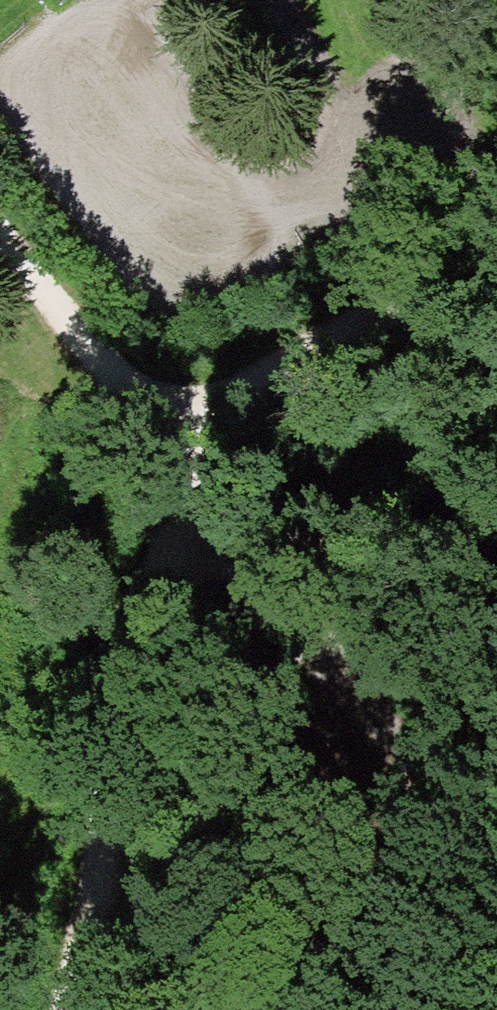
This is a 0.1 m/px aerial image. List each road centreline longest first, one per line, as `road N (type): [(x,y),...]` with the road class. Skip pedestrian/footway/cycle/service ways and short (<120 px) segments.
road 1 (track): [(188,458),(67,1009)]
road 2 (track): [(188,458),(277,616),(496,870)]
road 3 (track): [(188,458),(239,402),(496,244)]
road 4 (track): [(0,230),(188,458)]

